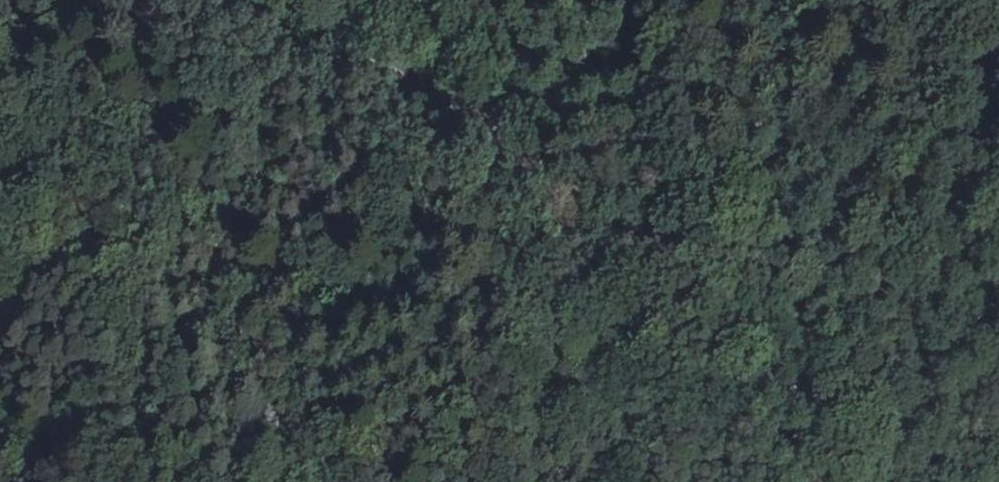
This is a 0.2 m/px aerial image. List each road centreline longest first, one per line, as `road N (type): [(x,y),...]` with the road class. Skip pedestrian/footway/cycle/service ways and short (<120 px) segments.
road 1 (track): [(785,347),(811,383),(811,429),(777,457),(736,466),(693,451),(582,331),(489,303),(333,288),(204,249),(93,239),(47,259),(0,314)]
road 2 (unclassified): [(274,0),(420,72),(567,194),(785,347)]

